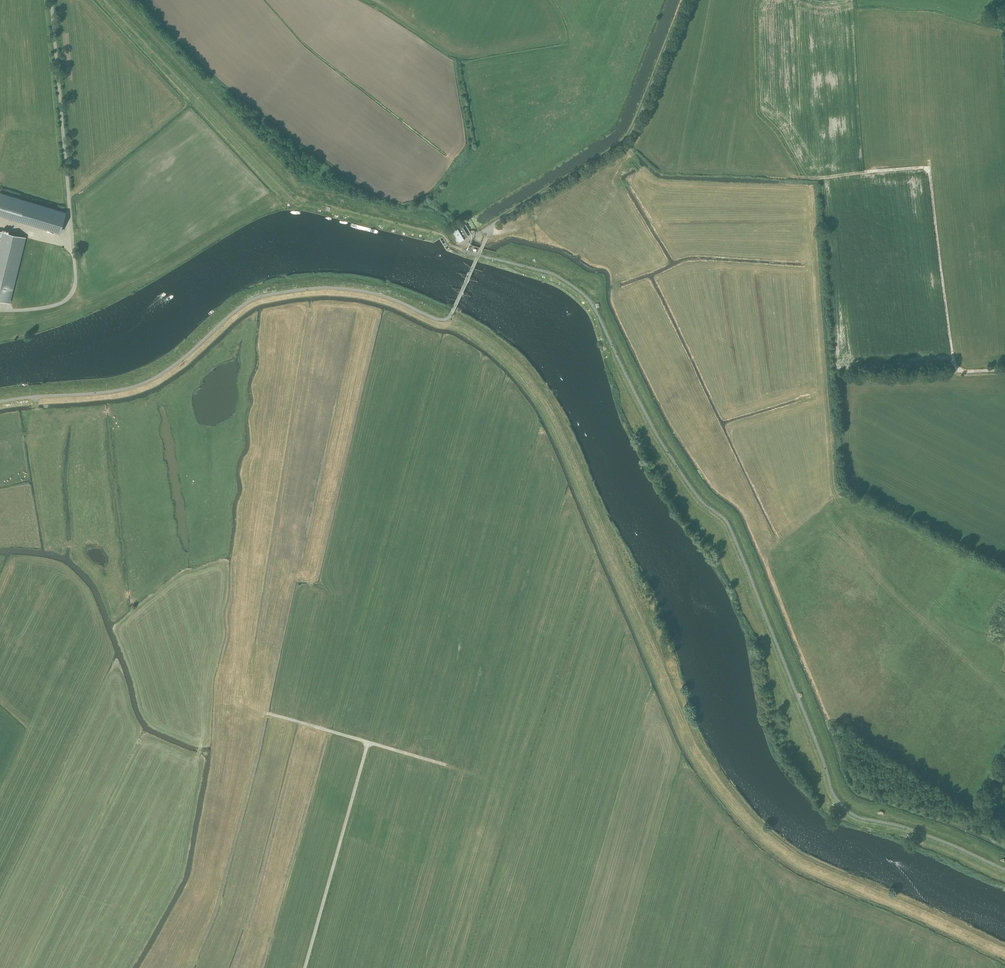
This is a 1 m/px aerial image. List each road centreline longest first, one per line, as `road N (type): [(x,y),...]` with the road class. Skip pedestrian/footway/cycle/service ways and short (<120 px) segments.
road 1 (unclassified): [(0,401),(143,383),(262,296),(354,290),(446,319),(486,238)]

